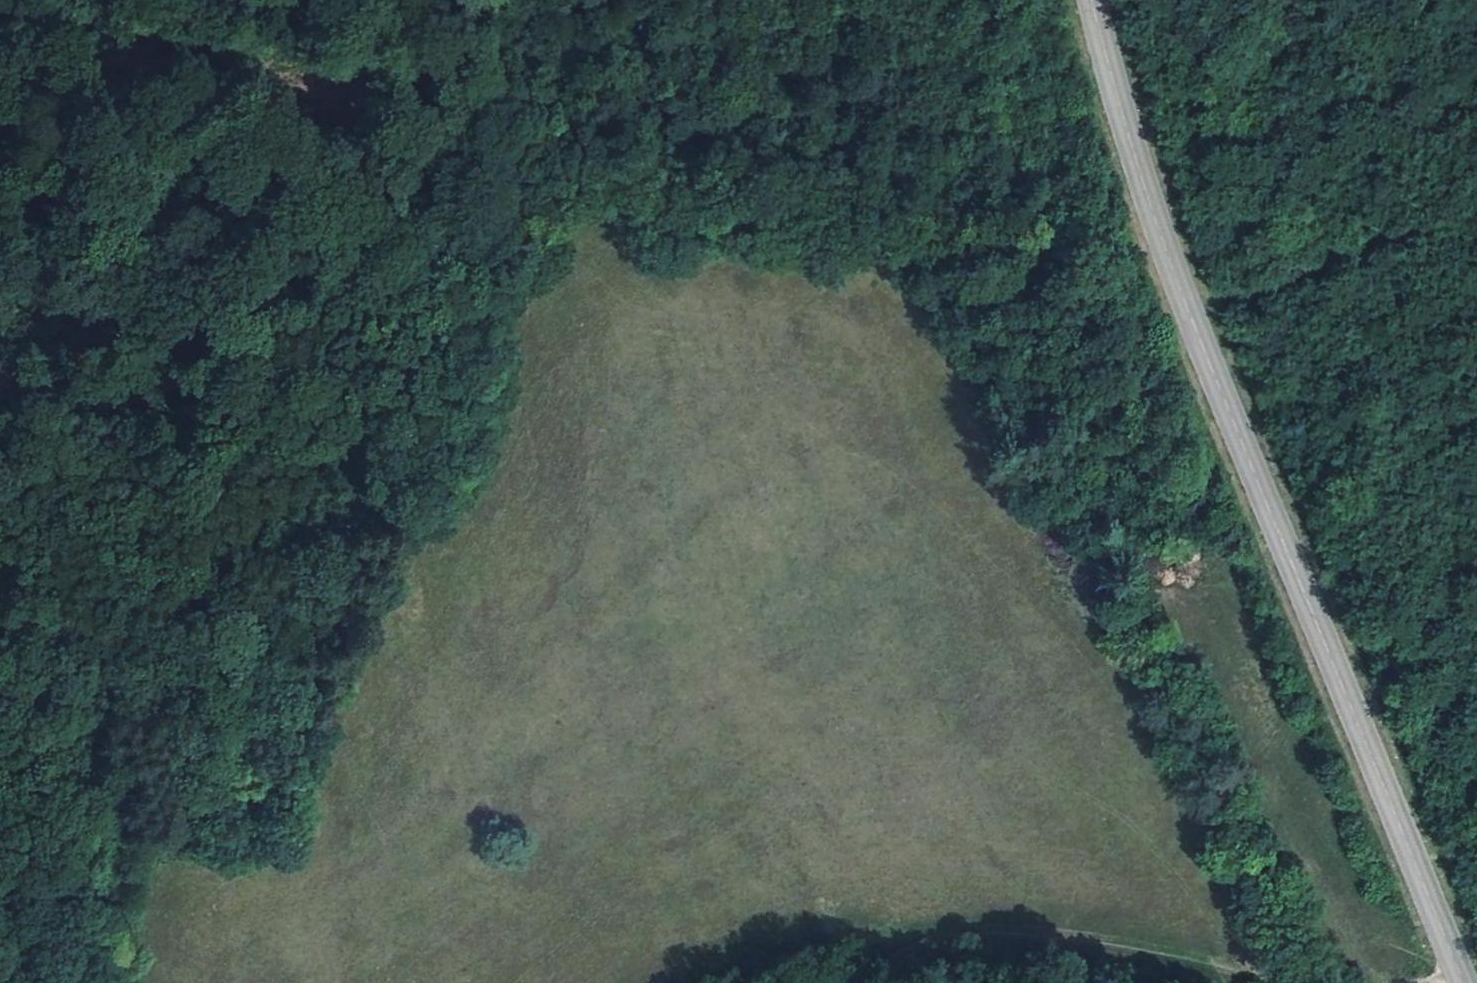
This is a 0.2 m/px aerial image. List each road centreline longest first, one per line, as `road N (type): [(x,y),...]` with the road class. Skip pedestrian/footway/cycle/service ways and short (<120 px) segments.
road 1 (unclassified): [(1095,0),(1167,254),(1464,982)]

